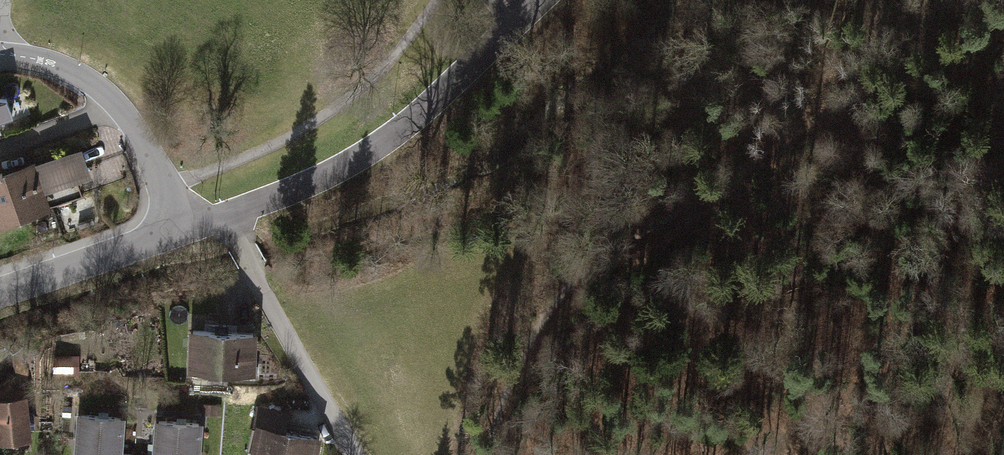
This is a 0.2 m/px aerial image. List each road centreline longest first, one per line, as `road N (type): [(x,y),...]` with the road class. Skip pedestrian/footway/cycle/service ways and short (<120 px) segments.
road 1 (track): [(1003,0),(945,58),(789,136),(574,276),(521,360),(488,454)]
road 2 (tertiary): [(227,210),(356,155),(433,107),(544,0)]
road 3 (track): [(167,184),(379,85),(438,0)]
road 4 (residential): [(358,454),(227,210)]
road 5 (tertiary): [(0,292),(182,227)]
road 6 (residential): [(120,106),(144,139),(182,227)]
road 7 (residential): [(0,54),(72,69),(120,106)]
road 8 (unclassified): [(0,150),(120,106)]

